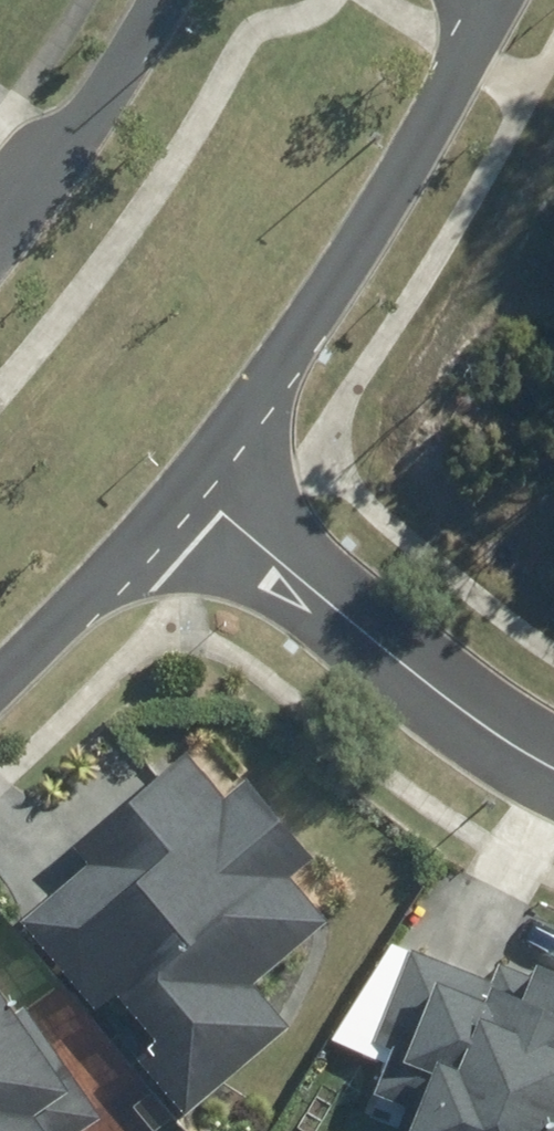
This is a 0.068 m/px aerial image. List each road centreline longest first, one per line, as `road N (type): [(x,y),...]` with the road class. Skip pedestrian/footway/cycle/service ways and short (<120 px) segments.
road 1 (tertiary): [(504,0),(387,209),(189,478)]
road 2 (residential): [(189,478),(486,713),(553,751)]
road 3 (tertiary): [(0,242),(158,0)]
road 4 (tertiary): [(189,478),(0,684)]

